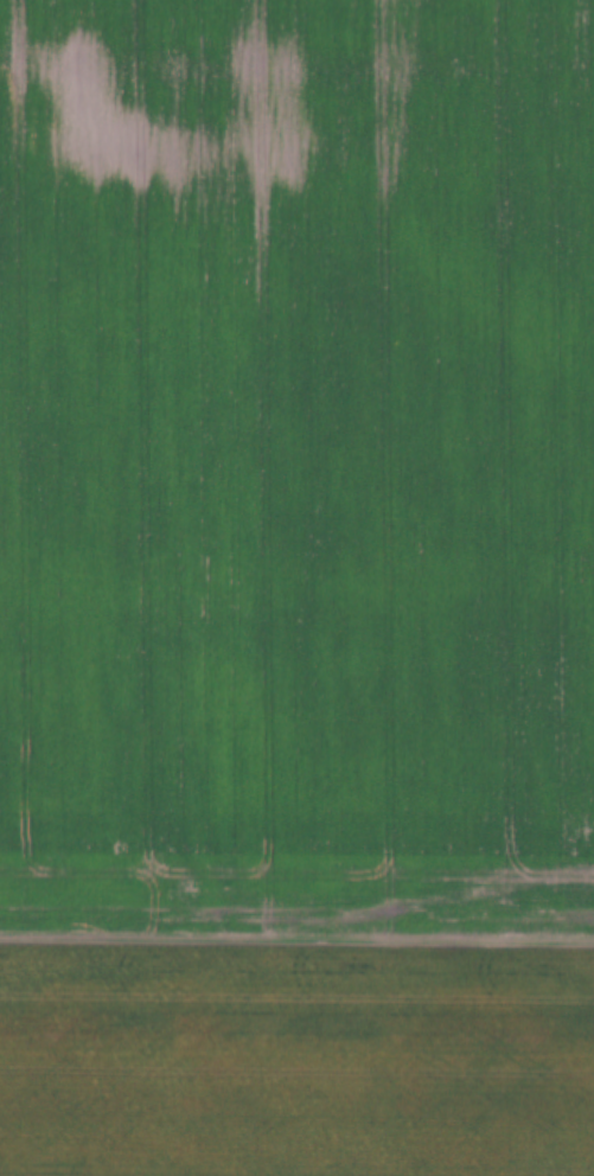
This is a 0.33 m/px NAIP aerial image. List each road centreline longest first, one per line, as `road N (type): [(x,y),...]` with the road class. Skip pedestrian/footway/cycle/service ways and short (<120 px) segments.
road 1 (track): [(0,934),(593,937)]

